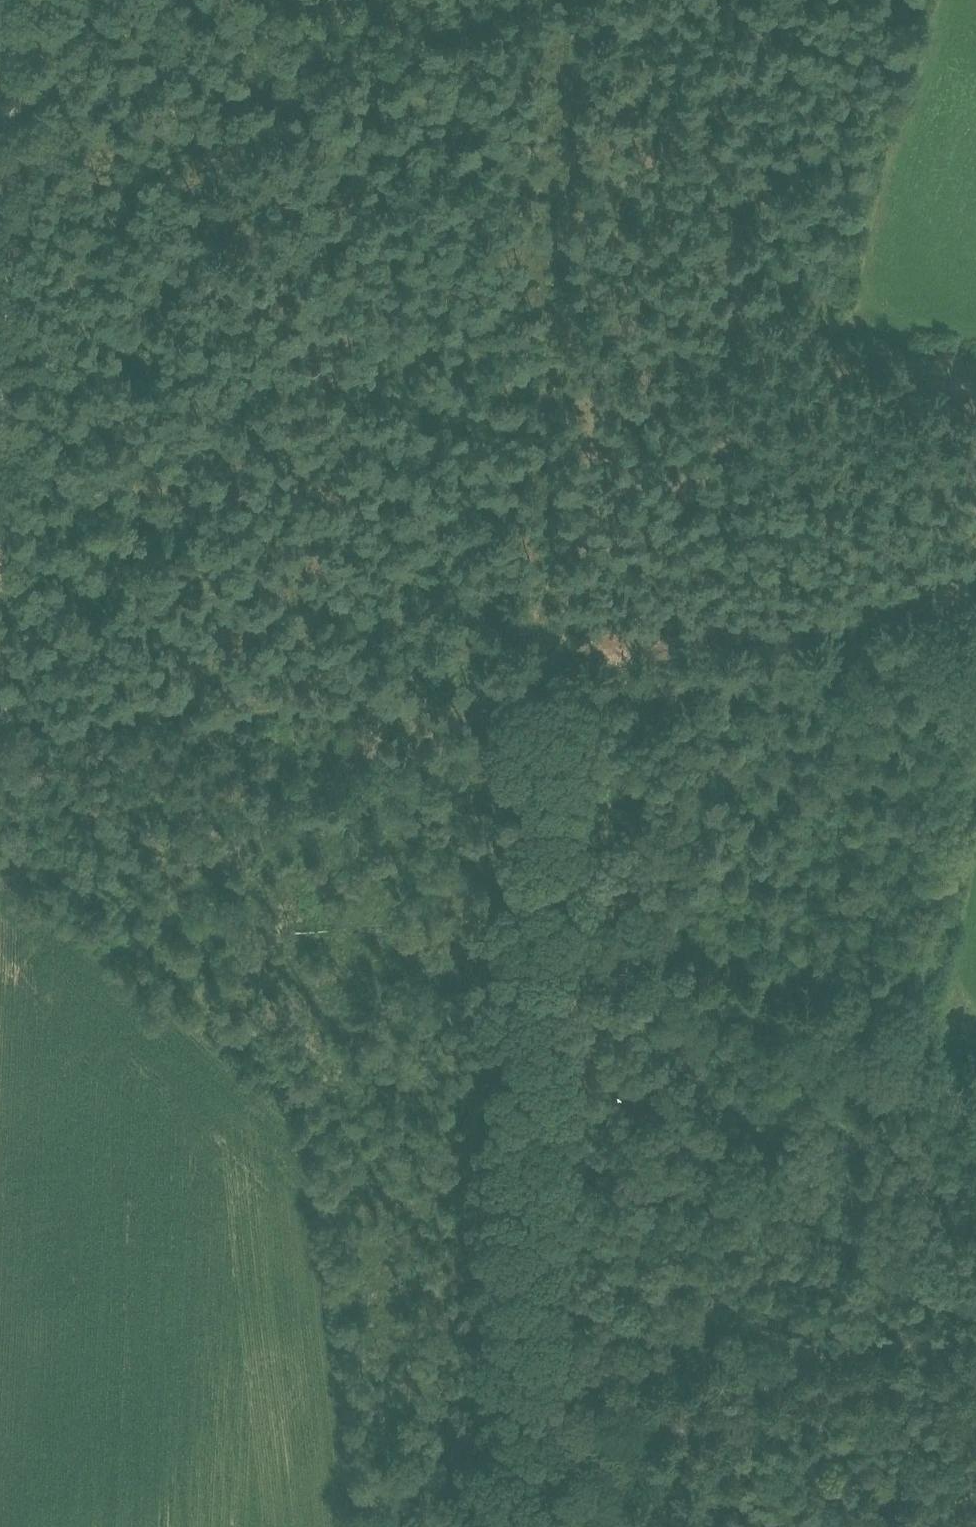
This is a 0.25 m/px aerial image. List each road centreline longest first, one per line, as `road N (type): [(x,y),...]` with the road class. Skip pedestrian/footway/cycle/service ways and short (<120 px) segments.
road 1 (track): [(0,523),(22,0)]

